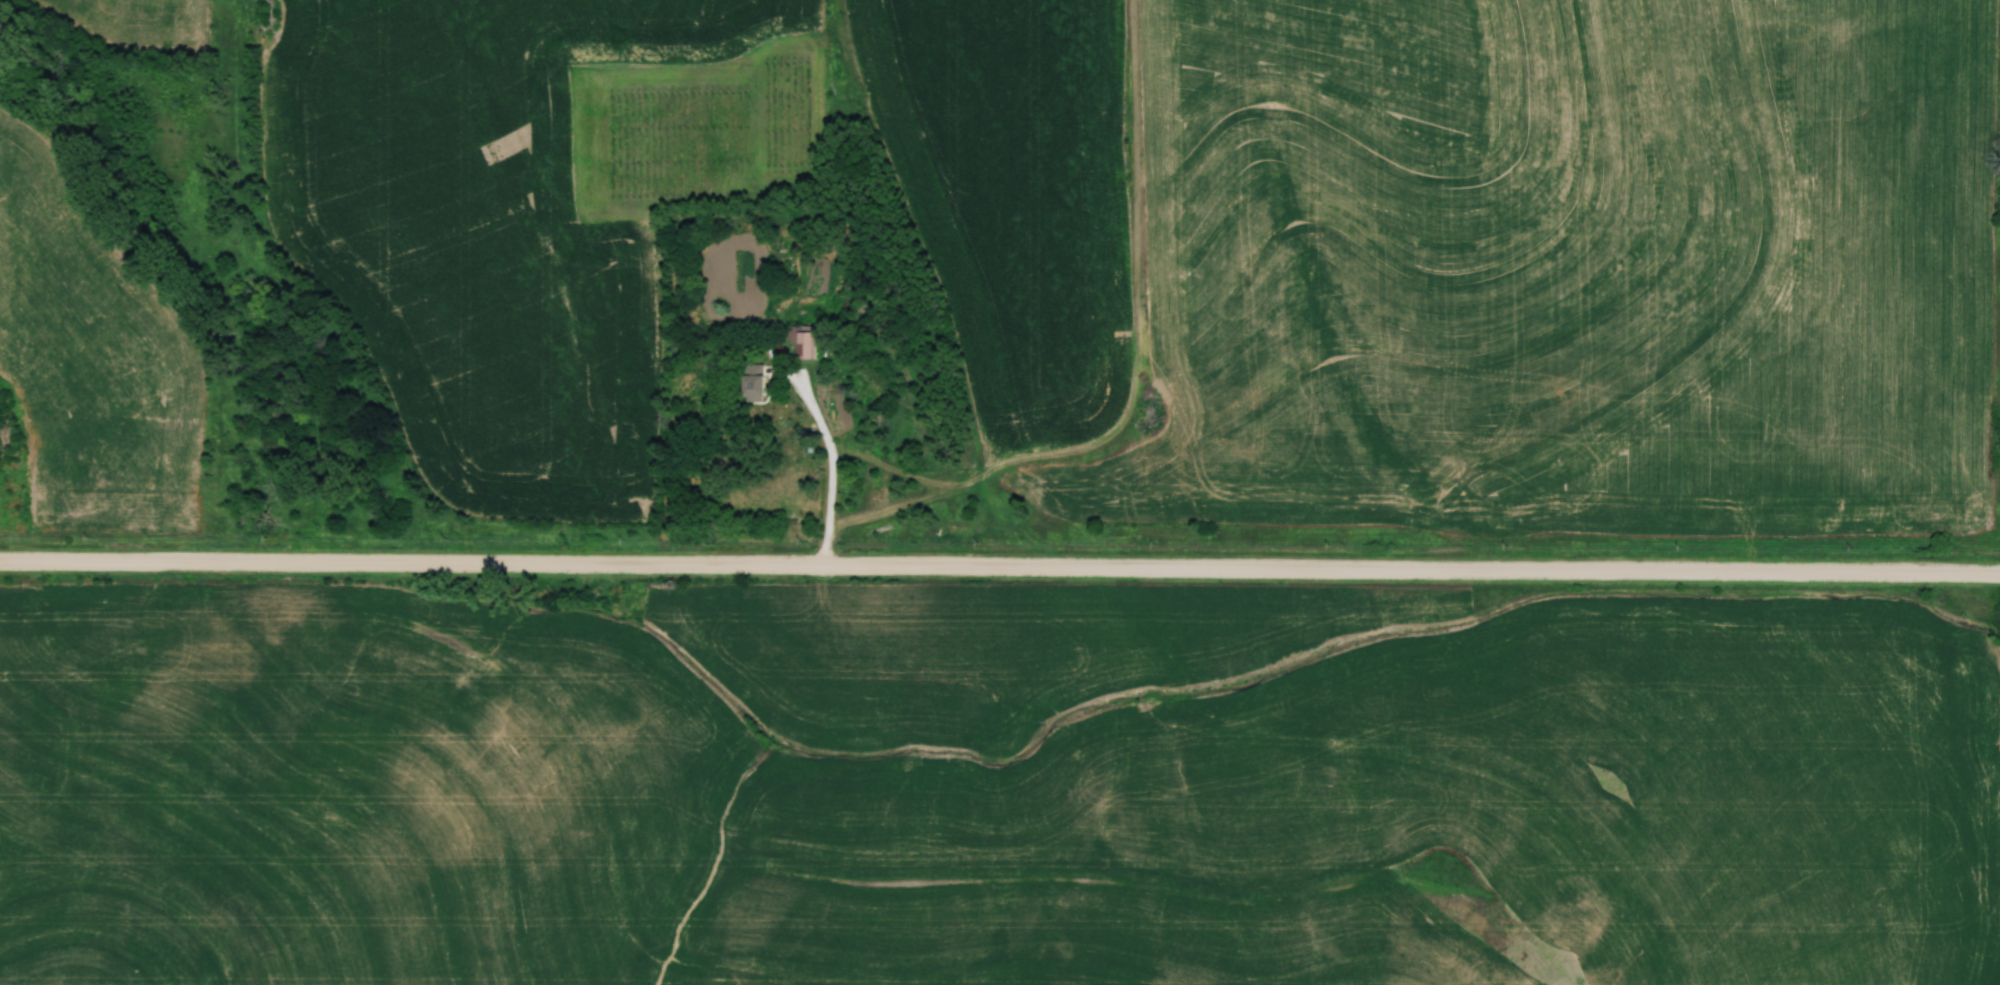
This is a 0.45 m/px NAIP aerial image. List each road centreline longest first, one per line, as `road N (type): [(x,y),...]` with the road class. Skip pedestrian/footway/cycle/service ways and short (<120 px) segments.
road 1 (residential): [(1999,575),(0,561)]

